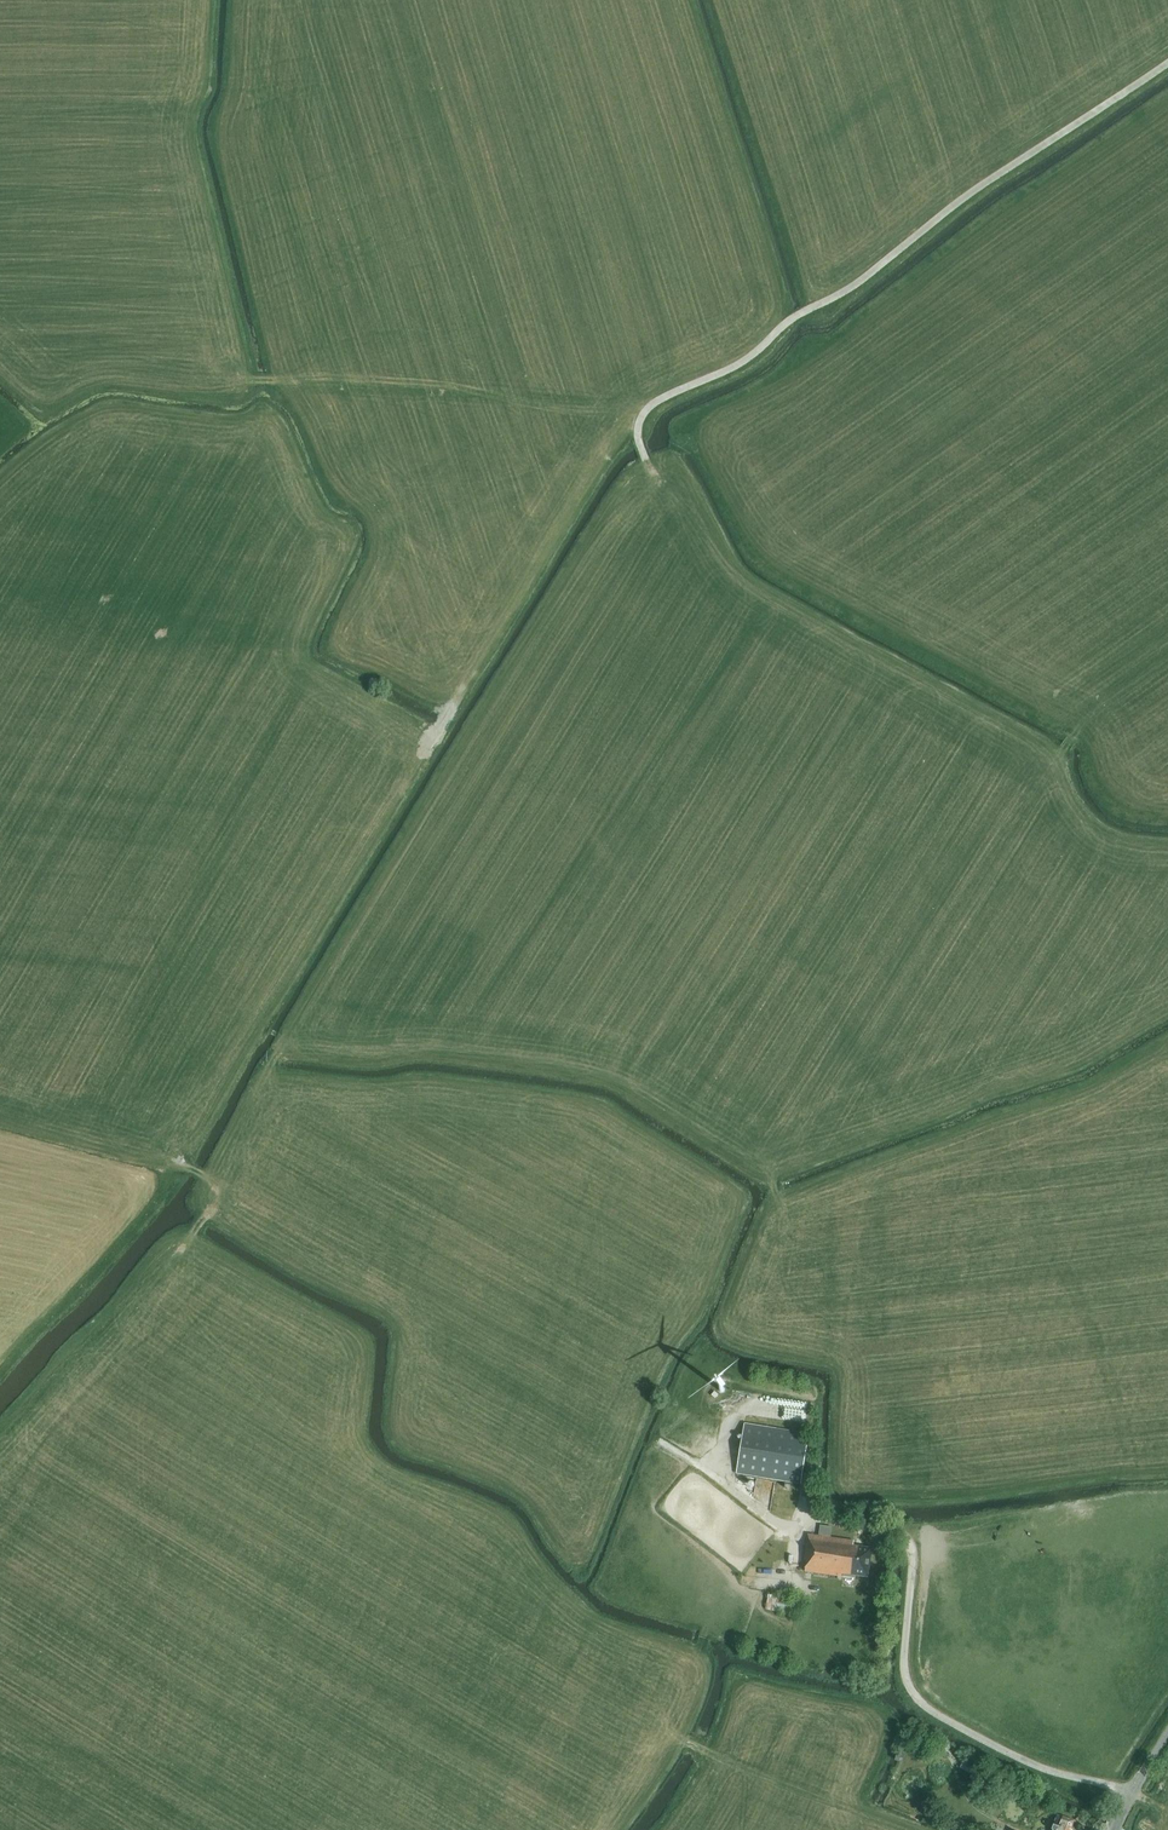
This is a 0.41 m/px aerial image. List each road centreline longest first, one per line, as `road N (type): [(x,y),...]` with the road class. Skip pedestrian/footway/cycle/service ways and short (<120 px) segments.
road 1 (unclassified): [(654,477),(639,445),(640,425),(659,404),(741,368),(801,315),(843,299),(1167,64)]

